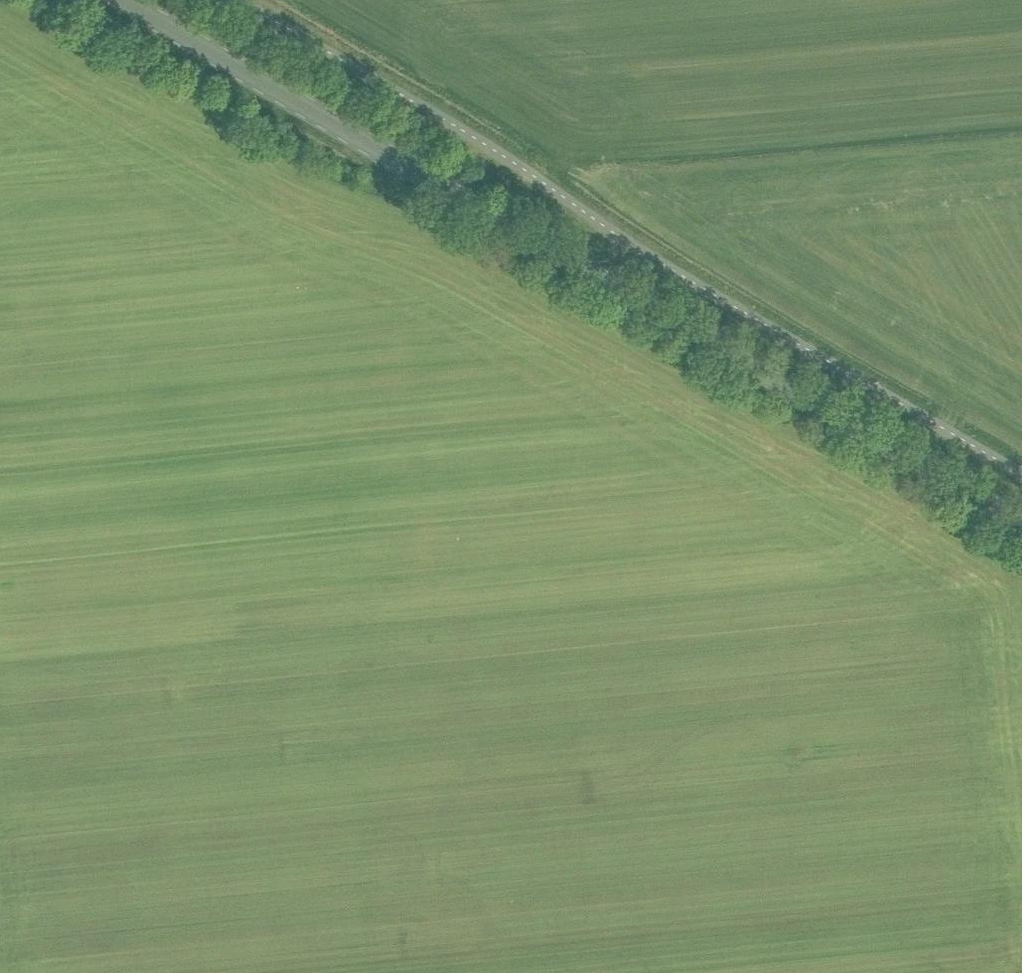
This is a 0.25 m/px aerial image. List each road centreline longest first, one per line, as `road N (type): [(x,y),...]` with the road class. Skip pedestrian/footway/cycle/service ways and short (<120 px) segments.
road 1 (secondary): [(1021,523),(125,0)]

